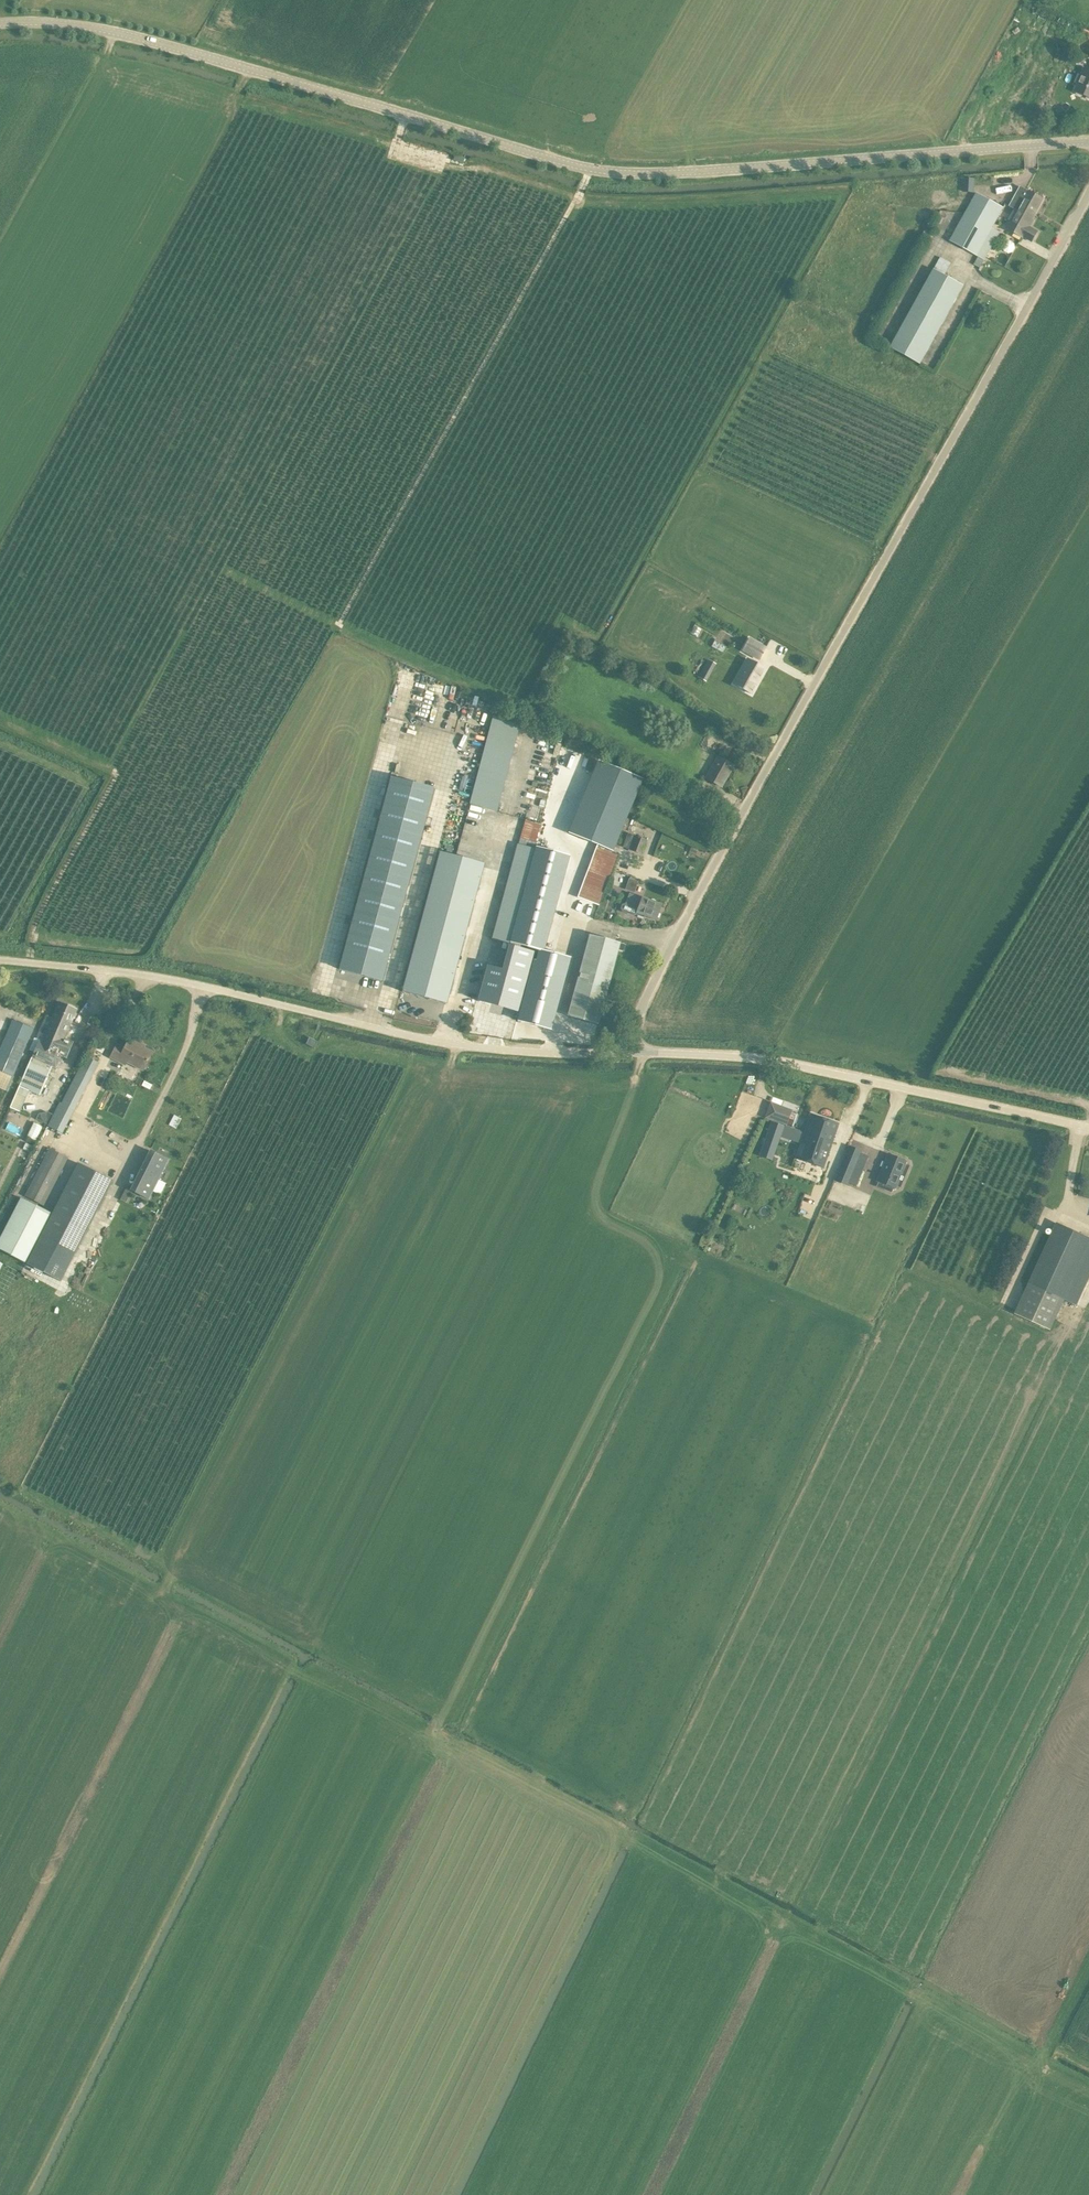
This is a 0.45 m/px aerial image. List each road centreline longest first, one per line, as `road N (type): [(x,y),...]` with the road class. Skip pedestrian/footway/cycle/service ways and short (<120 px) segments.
road 1 (unclassified): [(1088,141),(623,173),(138,37),(0,23)]
road 2 (unclassified): [(624,1052),(660,964),(1088,195)]
road 3 (unclassified): [(624,1052),(444,1041),(154,976),(0,960)]
road 4 (unclassified): [(1088,1128),(771,1060),(624,1052)]
road 5 (track): [(1033,2065),(1088,1955)]

